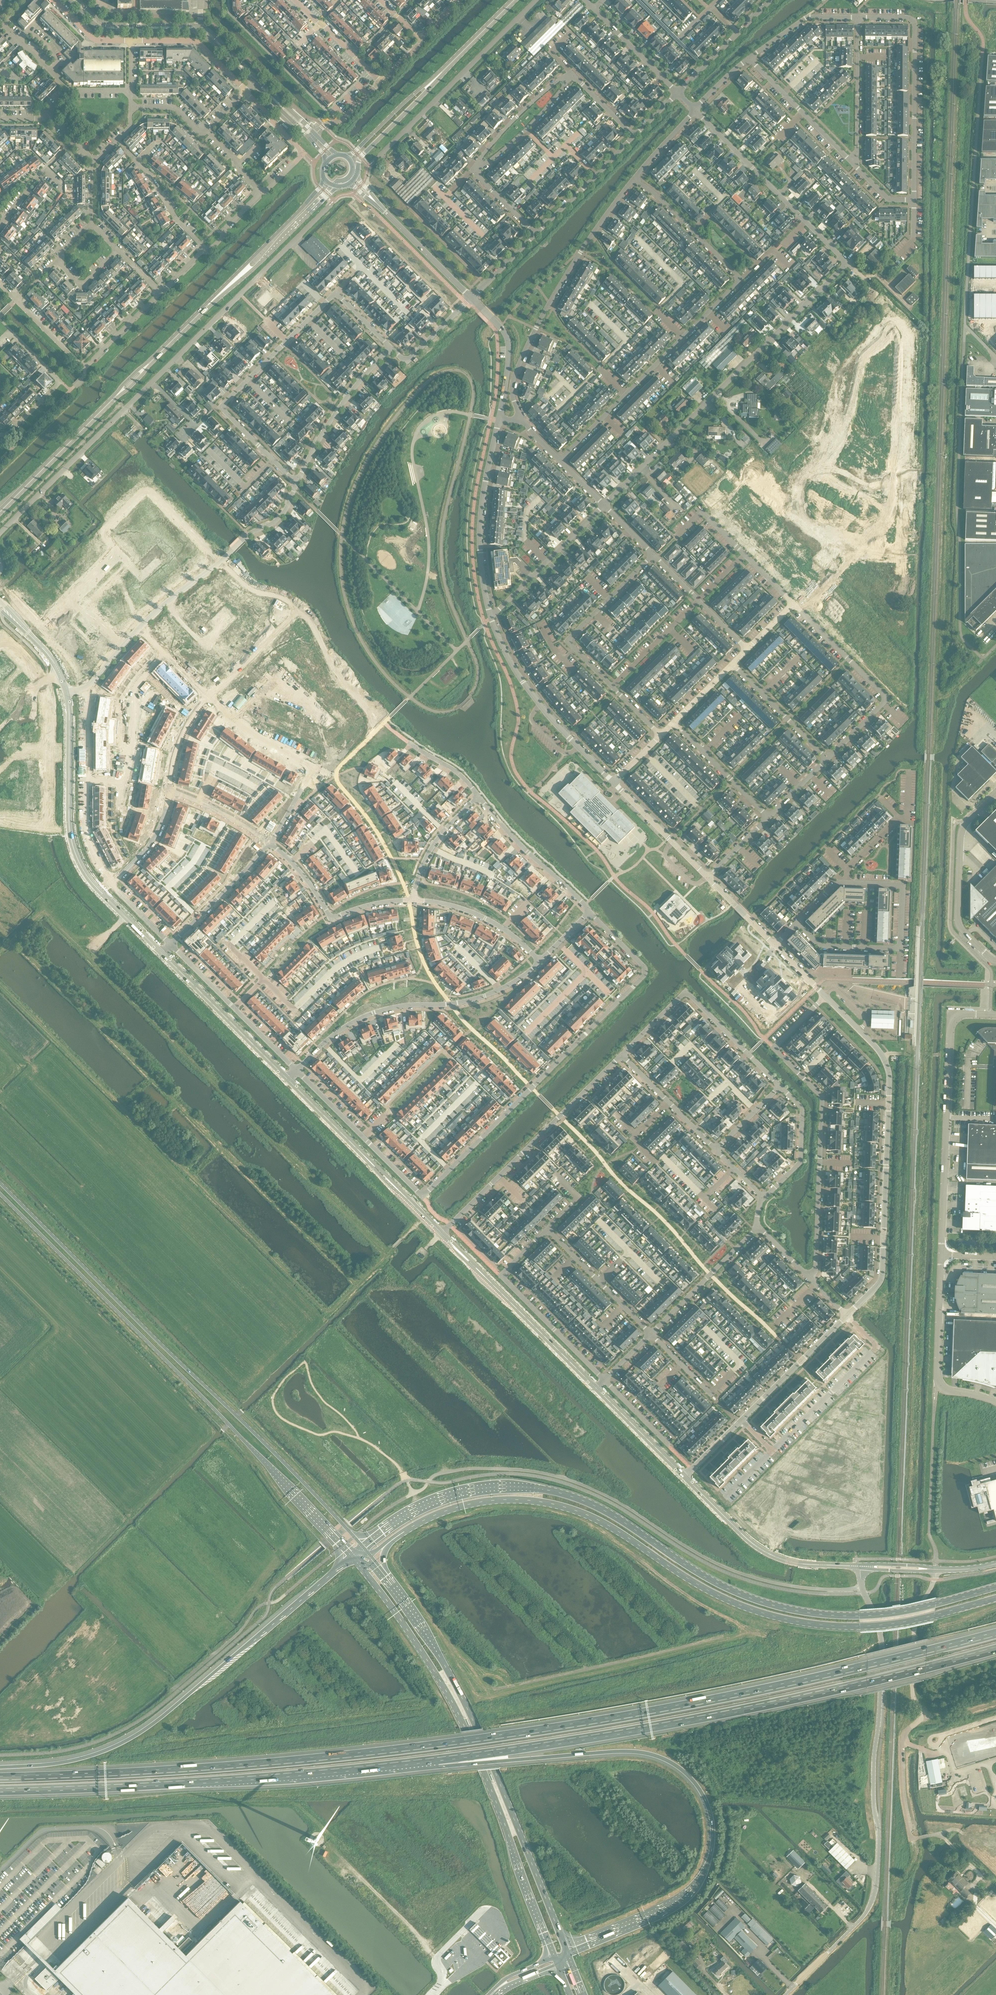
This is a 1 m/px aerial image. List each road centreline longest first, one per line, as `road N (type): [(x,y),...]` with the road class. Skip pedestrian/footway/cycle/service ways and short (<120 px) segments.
road 1 (motorway): [(995,1632),(711,1699),(486,1737),(242,1764),(0,1776)]
road 2 (primary): [(995,1587),(883,1614),(787,1609),(717,1584),(595,1506),(523,1487),(440,1499),(362,1547)]
road 3 (primary): [(387,1544),(457,1507),(529,1500),(587,1515),(718,1596),(796,1621),(887,1624),(995,1598)]
road 4 (motorway): [(438,1761),(723,1715),(995,1651)]
road 5 (track): [(14,940),(45,911),(387,1255)]
road 6 (motorway): [(438,1761),(637,1752),(668,1760),(698,1787),(713,1837),(694,1887),(664,1911),(567,1952)]
road 7 (secondary): [(362,1547),(0,1183)]
road 8 (secondary): [(0,1194),(352,1557)]
road 9 (unclassified): [(785,1994),(863,1917),(876,1889),(882,1645),(858,1566)]
road 10 (primary): [(352,1557),(458,1714),(555,1958)]
road 11 (motorway): [(0,1792),(438,1761)]
road 12 (motorway): [(352,1557),(134,1736),(77,1760),(0,1767)]
road 13 (primary): [(567,1952),(473,1720),(386,1577)]
road 14 (residential): [(589,911),(643,966),(644,976),(422,1197)]
road 15 (tertiary): [(847,1316),(882,1273),(889,1080),(877,1049),(825,996)]
road 16 (residential): [(604,505),(846,262)]
road 17 (secondary): [(236,280),(0,511)]
road 18 (residential): [(808,1277),(816,1266),(822,1101),(776,1048),(825,996)]
road 19 (unclassified): [(942,1256),(950,1022),(959,1014),(990,1015)]
road 20 (residential): [(634,179),(536,328),(512,385),(521,418)]
road 21 (residential): [(540,961),(483,996),(368,1016),(297,1070)]
road 22 (residential): [(815,459),(903,483),(908,337),(888,318)]
road 23 (residential): [(622,1056),(443,1233)]
road 24 (residential): [(152,382),(328,207)]
road 25 (residential): [(859,18),(914,22),(914,201)]
road 26 (residential): [(336,293),(223,407),(272,460)]
road 27 (tertiary): [(686,1475),(847,1316)]
road 28 (residential): [(376,159),(536,0)]
road 29 (residential): [(780,1087),(686,992),(622,1056)]
road 30 (secondary): [(286,1080),(441,1235)]
road 31 (secondary): [(443,1233),(289,1078)]
road 32 (secondary): [(597,1386),(443,1233)]
road 33 (secondary): [(441,1235),(595,1388)]
road 34 (residential): [(793,603),(885,698),(827,759)]
road 35 (residential): [(0,534),(152,382)]
road 36 (residential): [(846,262),(695,110)]
road 37 (residential): [(88,684),(81,814),(91,856),(112,884)]
road 38 (tertiary): [(613,783),(529,692),(492,617)]
road 39 (tertiary): [(492,617),(480,517),(499,419)]
road 40 (unclassified): [(995,961),(957,919),(961,833),(995,792)]
road 41 (unclassified): [(995,1403),(947,1391),(936,1379),(942,1256)]
road 42 (residential): [(219,561),(149,492),(103,535),(119,550)]
road 43 (residential): [(653,555),(571,638),(612,686)]
road 44 (secondary): [(289,1078),(164,952)]
road 45 (secondary): [(161,955),(286,1080)]
road 46 (residential): [(0,434),(60,381),(10,331),(0,341)]
road 47 (residential): [(391,348),(335,414),(298,481)]
road 48 (residential): [(888,318),(850,367),(815,459)]
road 49 (residential): [(478,797),(589,911)]
road 50 (residential): [(492,617),(604,505)]
road 51 (secondary): [(69,830),(87,878),(161,955)]
road 52 (secondary): [(164,952),(96,885),(72,830)]
road 53 (residential): [(651,1333),(757,1228)]
road 54 (residential): [(742,280),(634,179)]
road 55 (residential): [(547,1229),(651,1333)]
road 56 (residential): [(500,1276),(603,1380)]
road 57 (residential): [(859,18),(852,162)]
road 58 (residential): [(540,961),(485,919),(414,899)]
road 59 (residential): [(270,841),(173,944)]
road 60 (residential): [(574,74),(527,107),(473,171)]
road 61 (residential): [(473,171),(517,139),(574,74)]
road 62 (tertiary): [(70,0),(106,31),(199,32)]
road 63 (residential): [(260,192),(302,153),(246,92)]
road 64 (residential): [(635,136),(536,234)]
road 65 (secondary): [(72,830),(68,692)]
road 66 (secondary): [(65,692),(69,830)]
road 67 (residential): [(0,640),(47,680),(51,756)]
road 68 (residential): [(246,92),(195,41),(131,41)]
road 69 (residential): [(764,1198),(801,1159),(801,1109),(780,1087)]
road 70 (tertiary): [(499,419),(508,343),(472,298)]
road 71 (tertiary): [(708,877),(613,783)]
road 72 (residential): [(733,664),(827,759)]
road 73 (secondary): [(325,181),(236,280)]
road 74 (residential): [(768,817),(674,724)]
road 75 (tertiary): [(200,26),(109,24),(79,0)]
road 76 (secondary): [(356,177),(360,158),(436,79)]
road 77 (residential): [(297,608),(206,697)]
road 78 (residential): [(310,768),(206,697)]
road 79 (secondary): [(686,1475),(597,1386)]
road 80 (secondary): [(595,1388),(683,1477)]
road 81 (residential): [(297,608),(370,709)]
road 82 (residential): [(414,899),(432,849),(478,797)]
road 83 (residential): [(749,58),(804,19),(859,18)]
road 84 (tertiary): [(472,298),(385,212)]
road 85 (residential): [(699,600),(612,686)]

